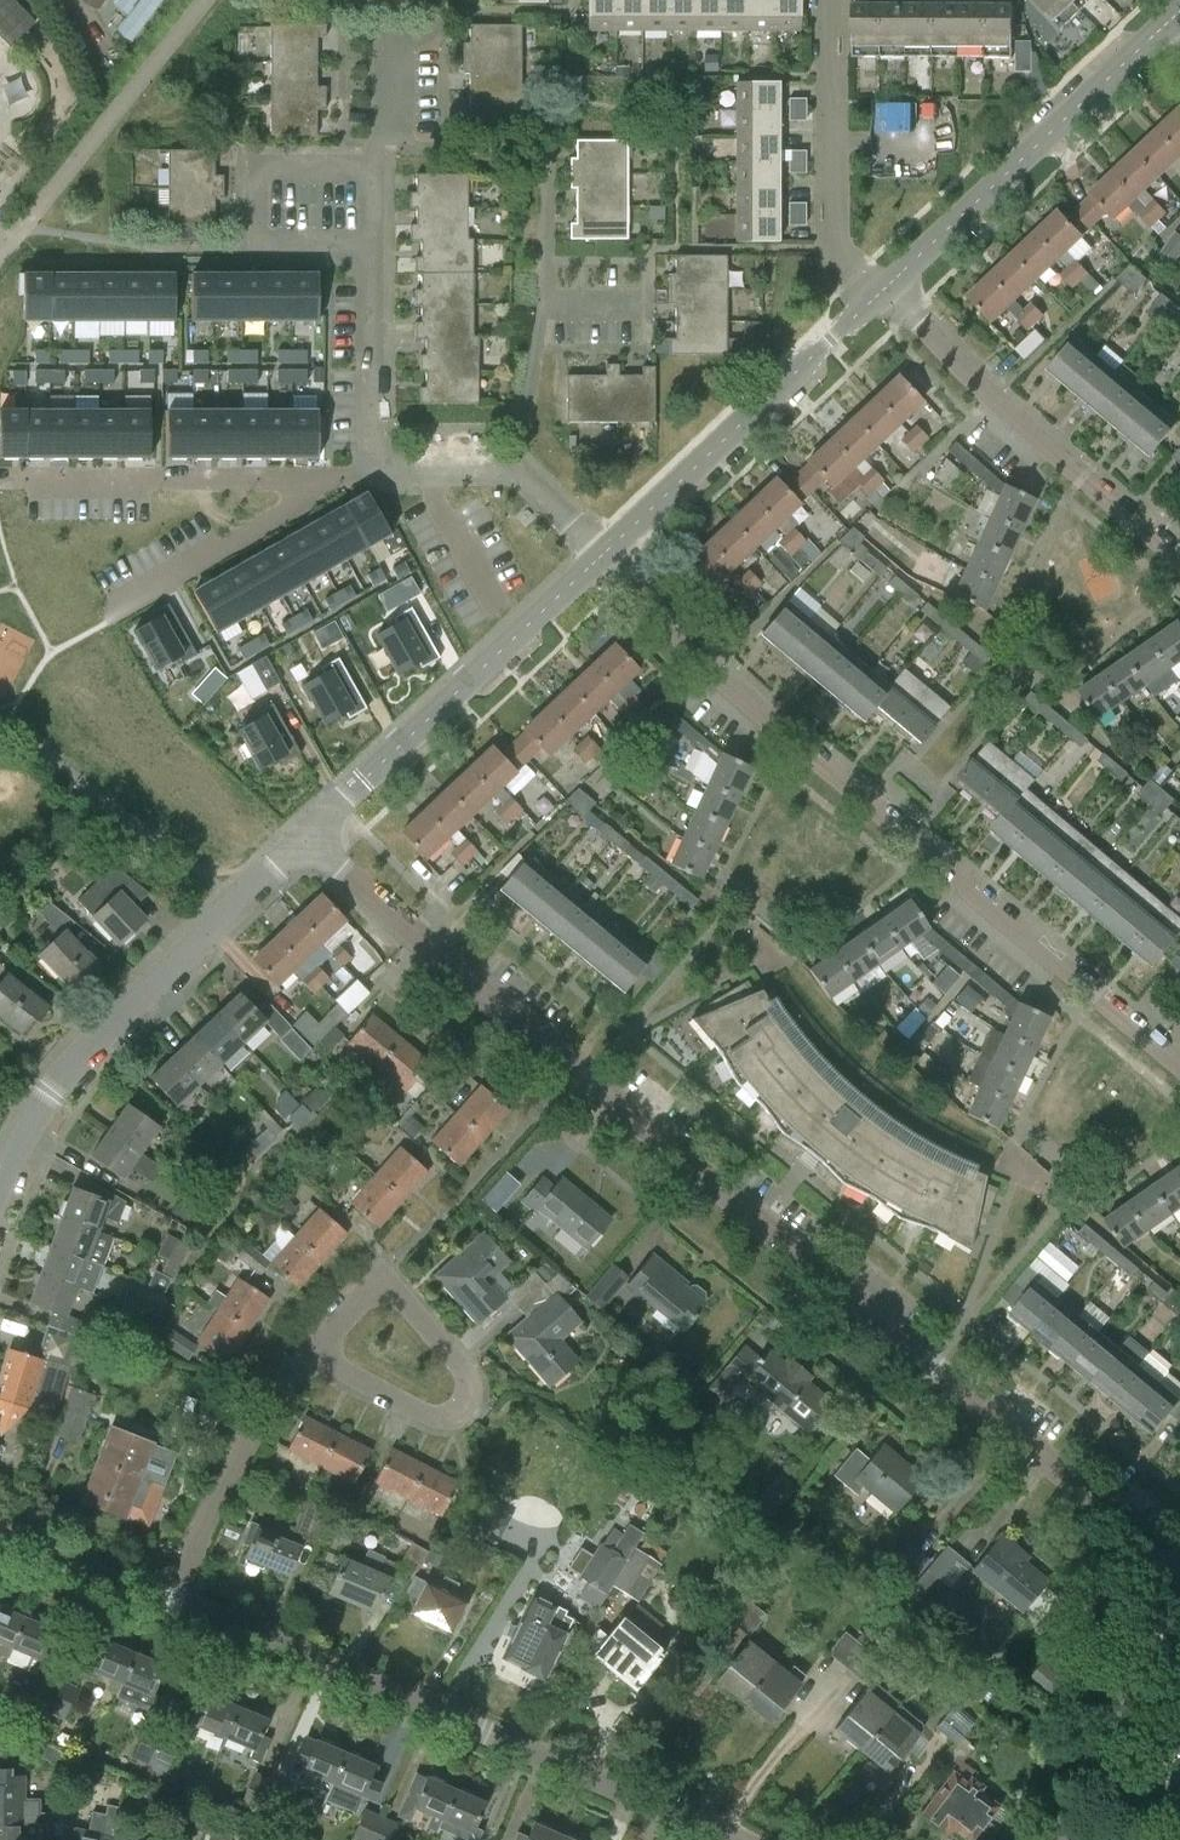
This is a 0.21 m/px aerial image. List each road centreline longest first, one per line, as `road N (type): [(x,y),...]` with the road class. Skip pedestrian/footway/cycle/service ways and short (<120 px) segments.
road 1 (residential): [(1179,1572),(304,838)]
road 2 (residential): [(1179,1066),(708,666),(601,556)]
road 3 (residential): [(736,1839),(172,1598)]
road 4 (residential): [(0,1178),(67,1070),(304,838)]
road 5 (residential): [(304,838),(601,556)]
road 6 (residential): [(1179,559),(881,294)]
road 7 (residential): [(881,294),(1167,24)]
road 8 (residential): [(601,556),(881,294)]
road 9 (residential): [(881,294),(832,248),(826,0)]
road 10 (residential): [(0,479),(311,479)]
road 11 (residential): [(545,303),(541,152),(385,147)]
road 12 (residential): [(369,243),(259,243),(258,168),(369,167)]
road 13 (residential): [(312,1355),(364,1297),(398,1296),(467,1381),(458,1413),(424,1415)]
road 14 (residential): [(172,1598),(212,1509),(312,1355)]
road 15 (residential): [(1179,1613),(1115,1724),(1067,1839)]
road 16 (residential): [(117,608),(284,515),(311,479)]
road 17 (residential): [(382,463),(370,435),(369,243)]
road 18 (residential): [(172,1598),(0,1531)]
road 19 (residential): [(515,474),(545,303)]
road 20 (residential): [(385,147),(385,34),(426,33)]
road 21 (residential): [(434,472),(435,502),(493,601)]
road 22 (residential): [(424,1415),(312,1355)]

